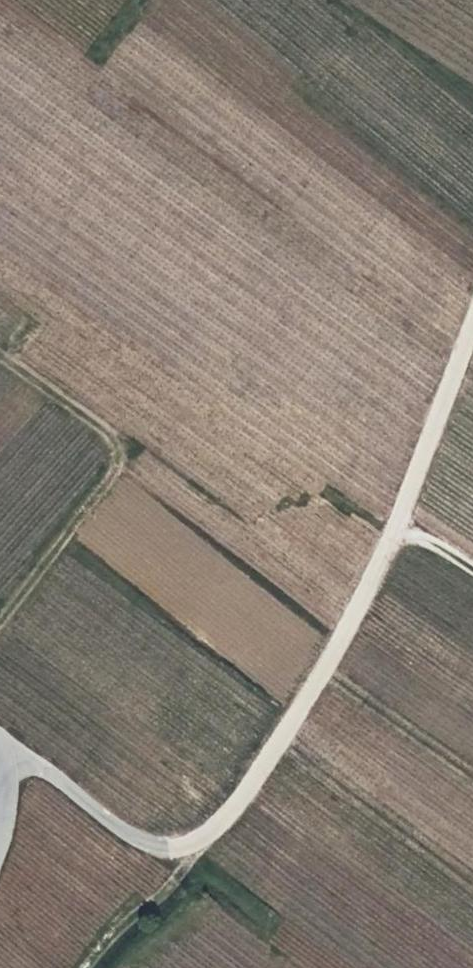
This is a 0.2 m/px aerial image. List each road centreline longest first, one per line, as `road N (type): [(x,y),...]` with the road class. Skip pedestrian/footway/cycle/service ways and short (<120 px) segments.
road 1 (track): [(472,321),(371,581),(309,694),(224,819),(184,845),(141,841),(43,769),(1,759)]
road 2 (track): [(0,357),(105,426),(119,454),(0,619)]

